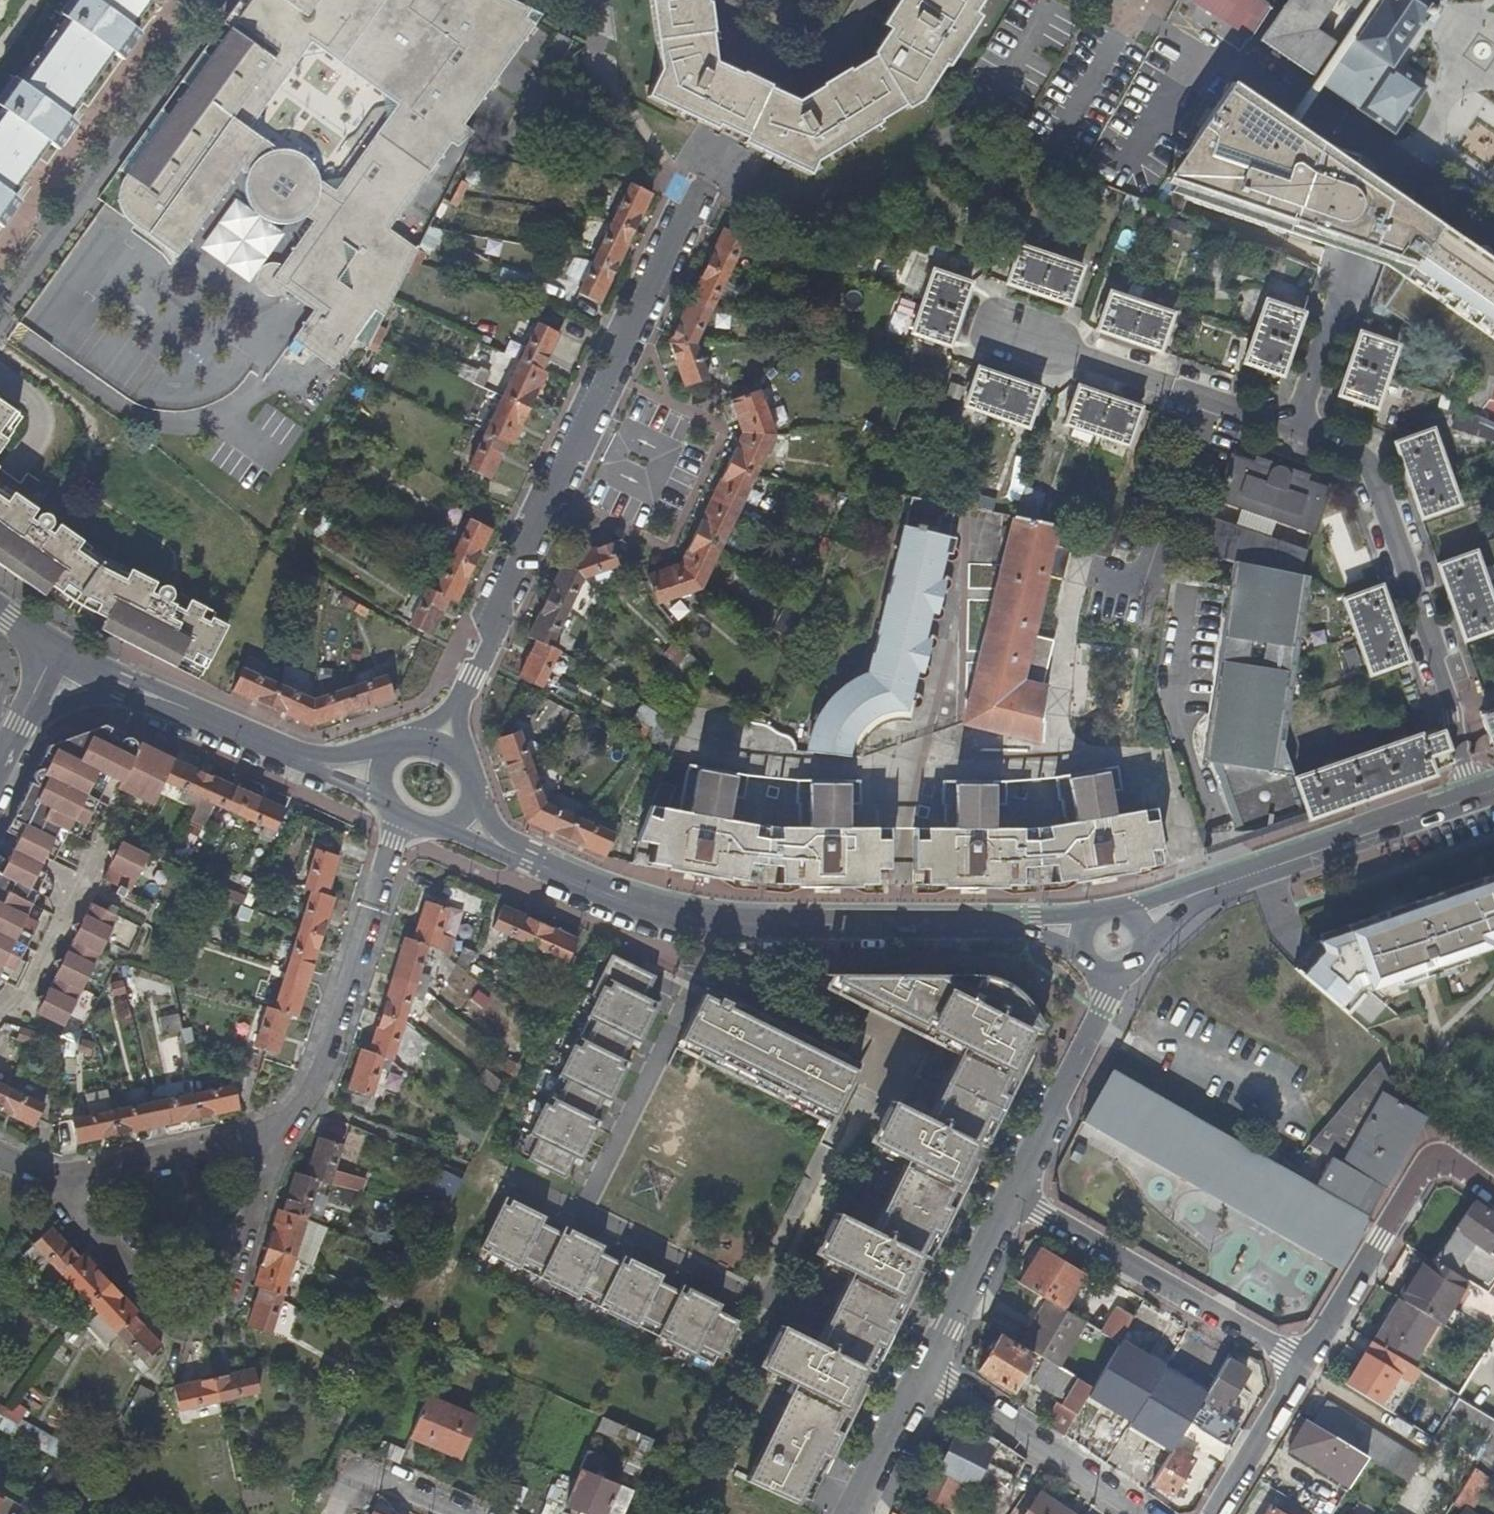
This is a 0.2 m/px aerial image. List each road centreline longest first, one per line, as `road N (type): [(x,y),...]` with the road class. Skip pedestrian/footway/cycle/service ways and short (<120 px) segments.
road 1 (secondary): [(458,815),(495,847),(662,913),(733,923),(1025,926),(1080,938)]
road 2 (residential): [(705,184),(503,596),(491,644),(443,748)]
road 3 (residential): [(1478,795),(1368,472),(1293,429)]
road 4 (residential): [(1293,429),(1379,184),(1396,163),(1493,230)]
road 5 (residential): [(60,1184),(169,1308),(195,1314),(215,1305),(226,1287),(270,1137)]
road 6 (secondary): [(1141,926),(1198,893),(1478,795)]
road 7 (residential): [(270,1137),(314,1086),(401,817)]
road 8 (residential): [(1301,1363),(1010,1191)]
road 9 (residential): [(988,323),(1293,429)]
road 10 (residential): [(1493,1191),(1451,1160),(1431,1161),(1417,1173),(1301,1363)]
road 11 (secondary): [(121,686),(310,764),(380,773)]
road 12 (residential): [(1133,1513),(922,1368)]
road 13 (tertiary): [(1010,1191),(1108,979)]
road 14 (residential): [(270,1137),(60,1184)]
road 15 (tertiary): [(922,1368),(1010,1191)]
road 16 (residential): [(1301,1363),(1211,1513)]
road 17 (tertiary): [(849,1513),(922,1368)]
road 18 (residential): [(345,1463),(463,1513)]

